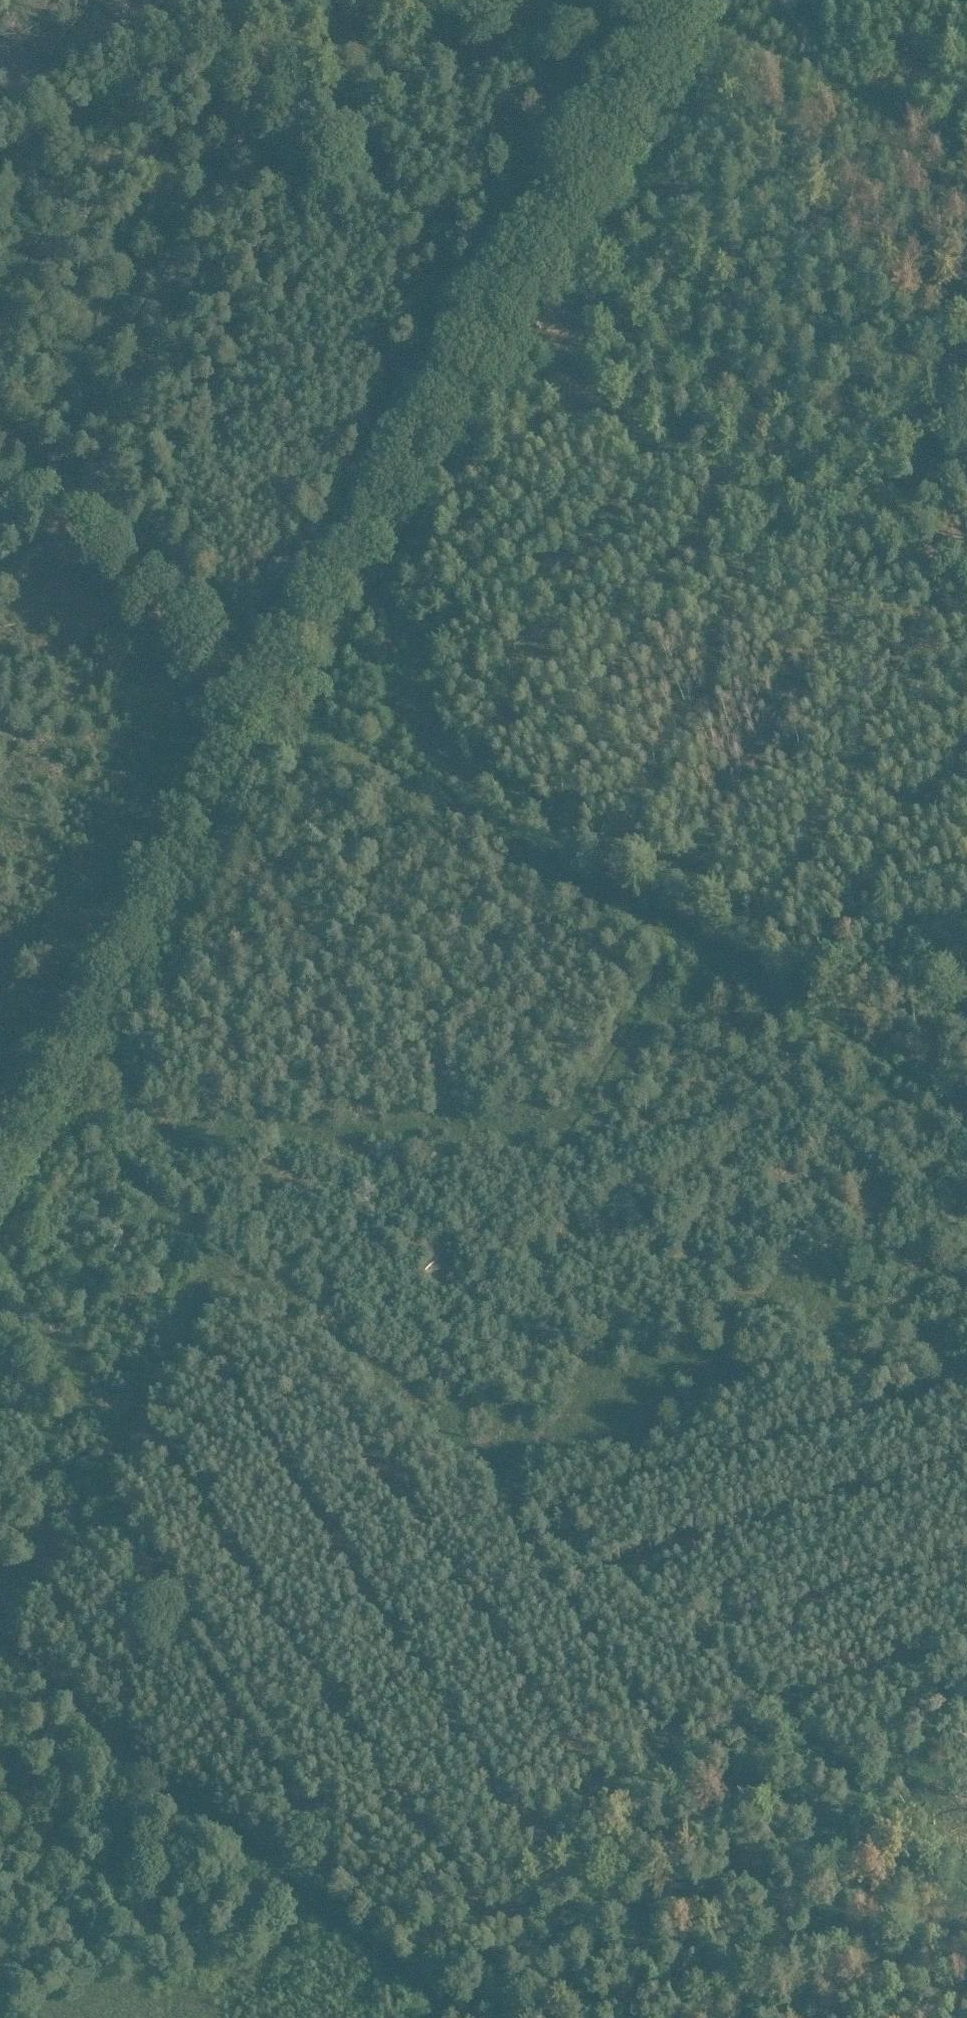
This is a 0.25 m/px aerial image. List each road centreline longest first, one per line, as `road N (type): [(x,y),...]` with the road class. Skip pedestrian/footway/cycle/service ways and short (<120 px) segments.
road 1 (track): [(0,1653),(468,2017)]

